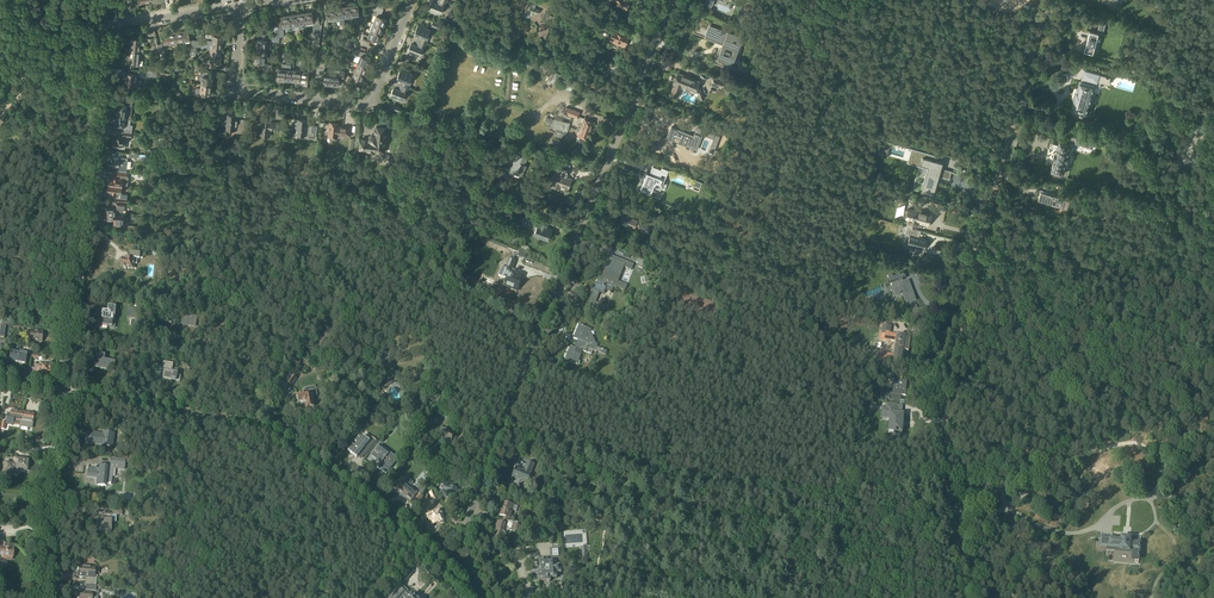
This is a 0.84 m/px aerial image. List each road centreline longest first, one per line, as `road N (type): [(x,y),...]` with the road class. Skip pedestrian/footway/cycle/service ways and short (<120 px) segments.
road 1 (tertiary): [(480,592),(468,557),(469,516),(671,0)]
road 2 (unclassified): [(967,597),(945,446),(948,387),(988,213),(1051,0)]
road 3 (unclassified): [(480,592),(465,590),(256,432),(61,395)]
road 4 (residential): [(61,395),(100,29)]
road 5 (residential): [(368,104),(234,90),(243,6)]
road 6 (residential): [(40,597),(61,395)]
road 7 (residential): [(100,29),(243,6)]

